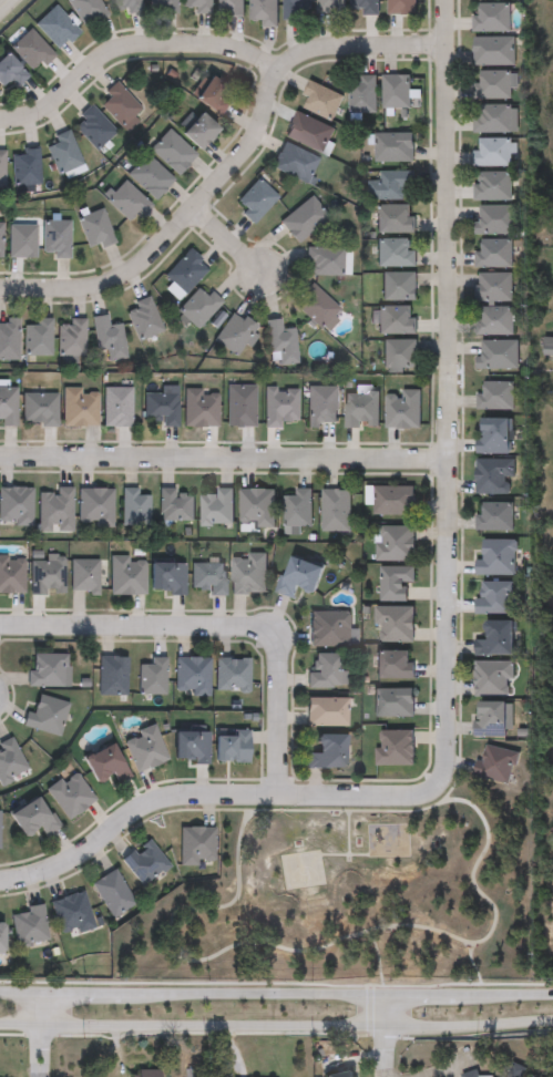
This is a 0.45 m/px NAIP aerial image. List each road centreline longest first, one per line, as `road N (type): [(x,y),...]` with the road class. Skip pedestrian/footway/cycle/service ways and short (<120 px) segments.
road 1 (residential): [(441,0),(444,755),(436,793),(192,802),(141,821),(55,880),(0,884)]
road 2 (residential): [(441,47),(297,60),(275,72),(253,142),(164,255),(68,296),(0,296)]
road 3 (secondary): [(0,1024),(552,1020)]
road 4 (residential): [(0,462),(444,458)]
road 5 (residential): [(0,628),(269,632),(279,638),(278,793)]
road 6 (residential): [(275,72),(217,45),(121,47),(45,106),(0,120)]
road 7 (secondary): [(381,993),(125,992)]

